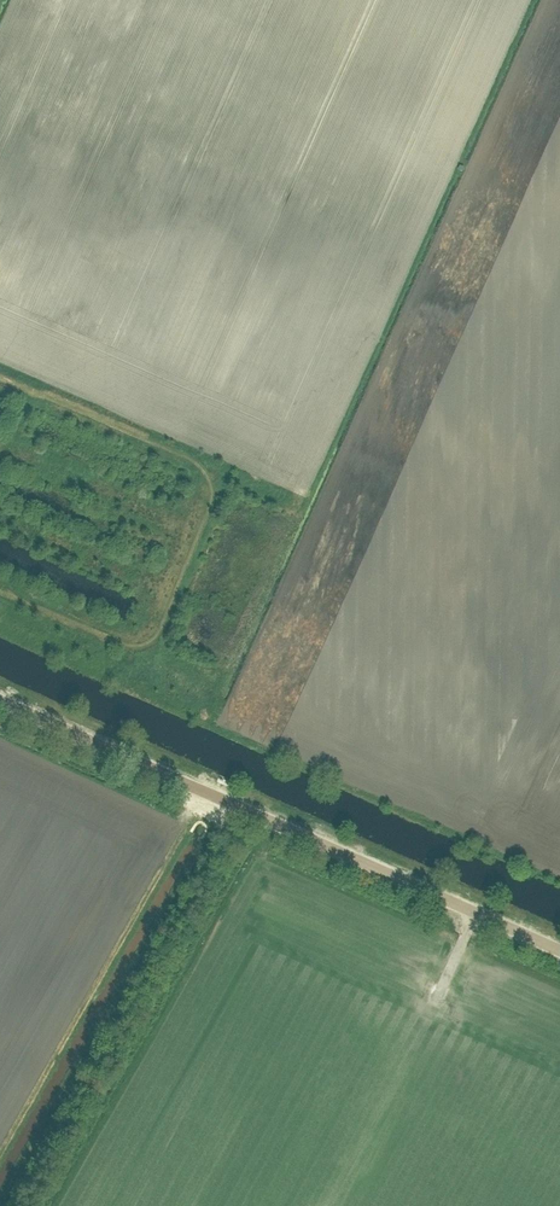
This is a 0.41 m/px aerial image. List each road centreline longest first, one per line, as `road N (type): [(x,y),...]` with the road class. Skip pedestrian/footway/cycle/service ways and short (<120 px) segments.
road 1 (tertiary): [(559,950),(0,700)]

